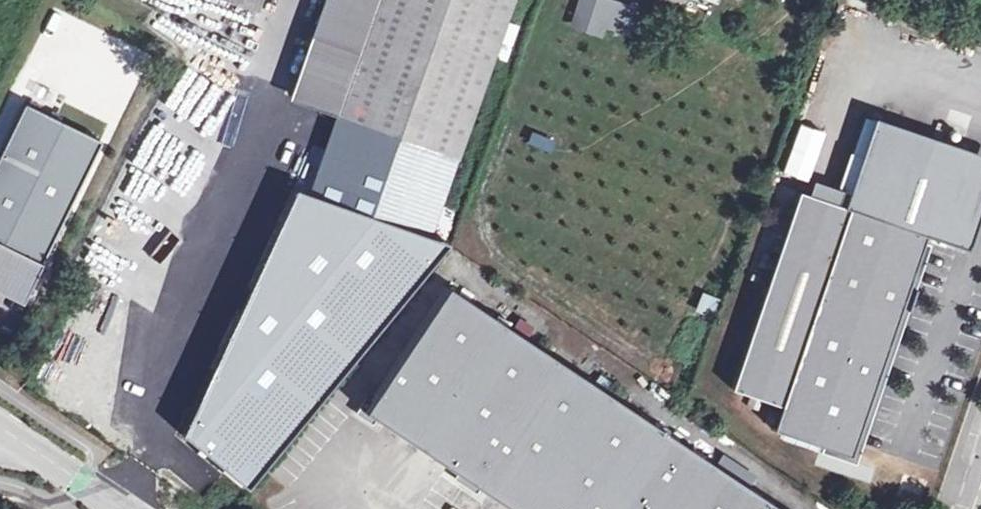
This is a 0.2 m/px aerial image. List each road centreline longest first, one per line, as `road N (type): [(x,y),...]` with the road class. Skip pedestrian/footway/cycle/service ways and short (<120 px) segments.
road 1 (unclassified): [(124,508),(0,425)]

